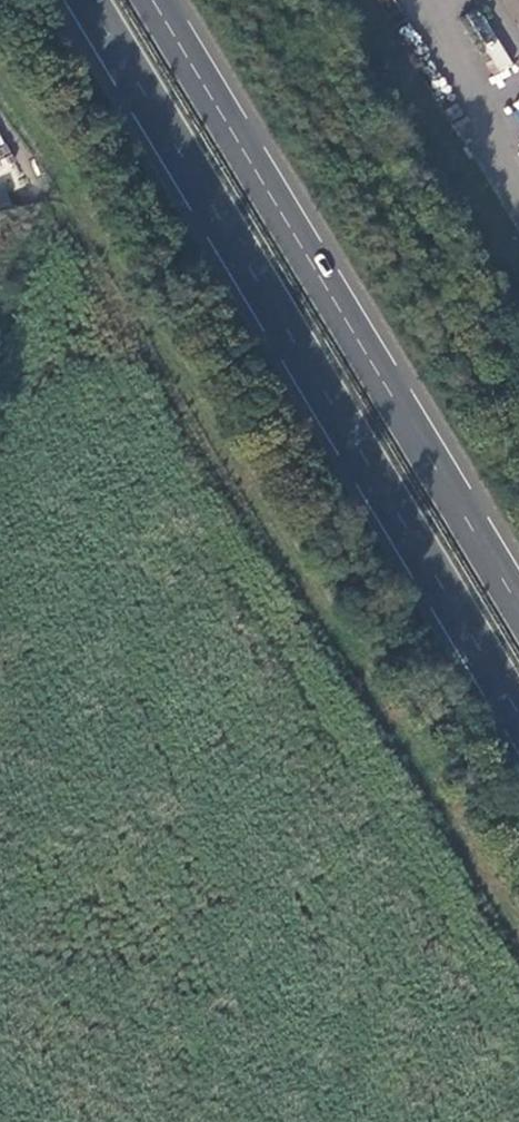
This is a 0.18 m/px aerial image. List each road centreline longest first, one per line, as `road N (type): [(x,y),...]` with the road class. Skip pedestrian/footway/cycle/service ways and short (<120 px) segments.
road 1 (trunk): [(87,0),(518,716)]
road 2 (trunk): [(518,608),(152,0)]

